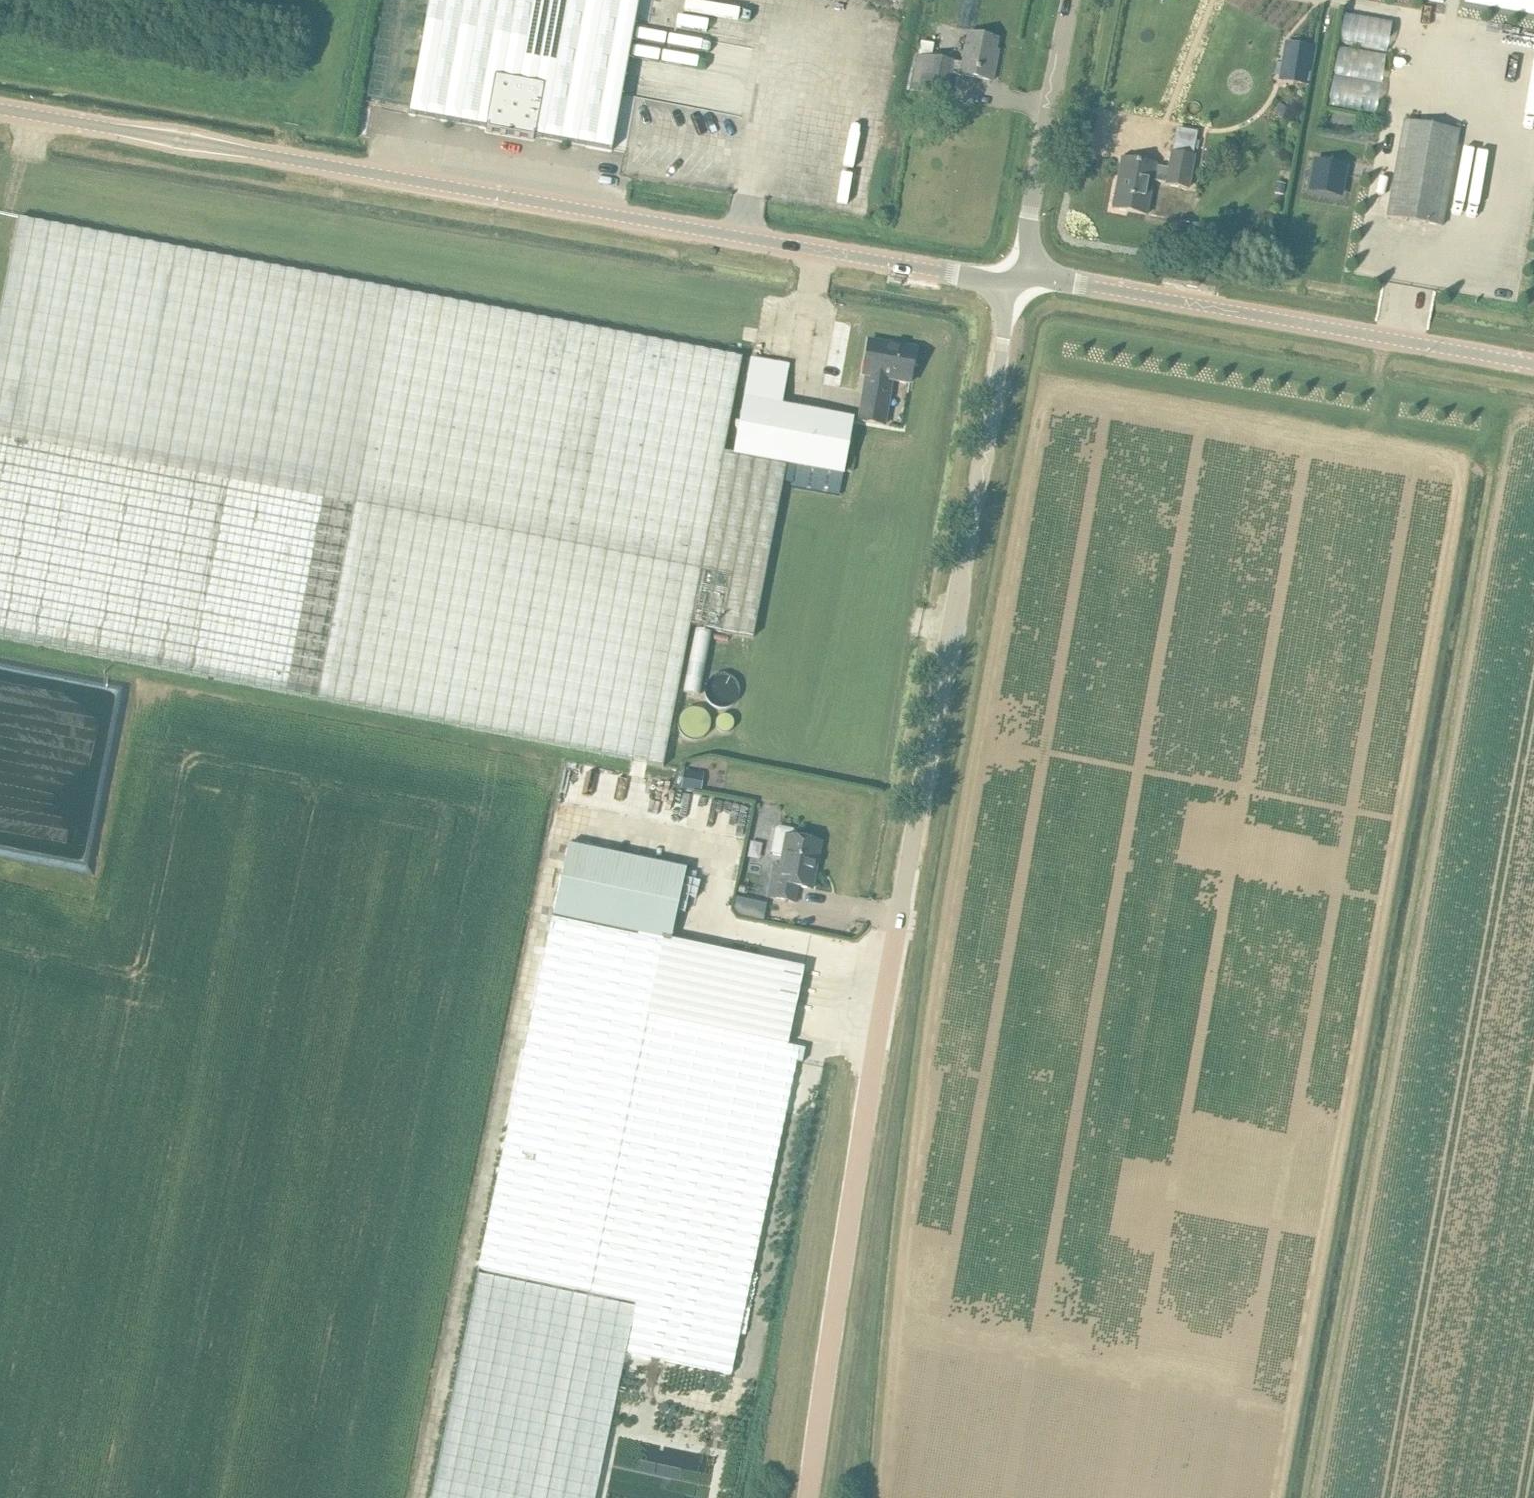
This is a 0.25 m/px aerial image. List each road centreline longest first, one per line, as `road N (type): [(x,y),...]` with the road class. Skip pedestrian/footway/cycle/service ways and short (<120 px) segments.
road 1 (unclassified): [(812,1497),(937,684),(1004,334),(1004,282)]
road 2 (tertiary): [(1004,282),(0,110)]
road 3 (tertiary): [(1533,364),(1032,278)]
road 4 (unclassified): [(1032,278),(1026,218),(1069,0)]

